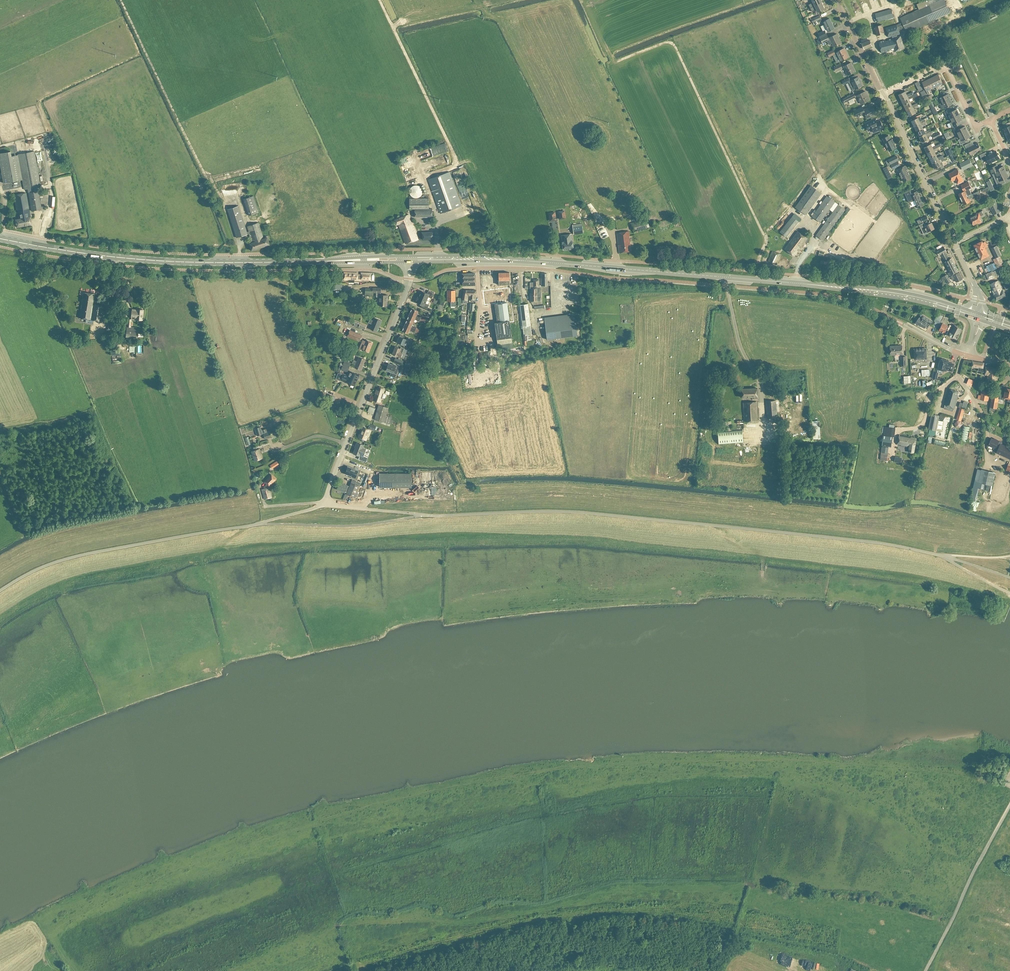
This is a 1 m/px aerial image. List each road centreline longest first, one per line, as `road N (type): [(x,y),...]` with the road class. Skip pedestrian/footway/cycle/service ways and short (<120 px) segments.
road 1 (primary): [(977,316),(818,285),(411,259)]
road 2 (primary): [(411,259),(166,261),(0,238)]
road 3 (track): [(618,60),(663,42),(676,47),(766,238),(756,280)]
road 4 (track): [(122,0),(238,243)]
road 5 (unclassified): [(0,591),(64,559),(251,525)]
road 6 (residential): [(325,505),(411,259)]
road 7 (unclassified): [(1009,805),(925,970)]
road 8 (tertiary): [(954,243),(884,95)]
road 9 (track): [(380,0),(448,142)]
road 10 (residential): [(991,120),(975,127),(946,66),(884,95)]

